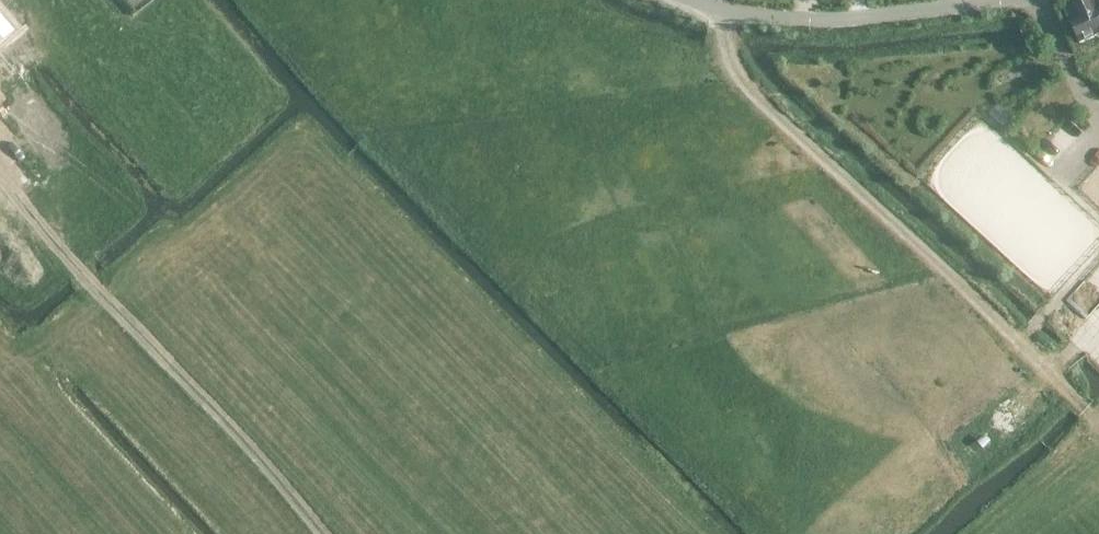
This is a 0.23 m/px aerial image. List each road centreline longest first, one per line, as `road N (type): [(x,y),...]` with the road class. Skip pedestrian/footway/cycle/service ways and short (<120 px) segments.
road 1 (track): [(1098,425),(739,77),(726,43),(726,12)]
road 2 (residential): [(693,0),(726,12),(841,20),(1004,0)]

